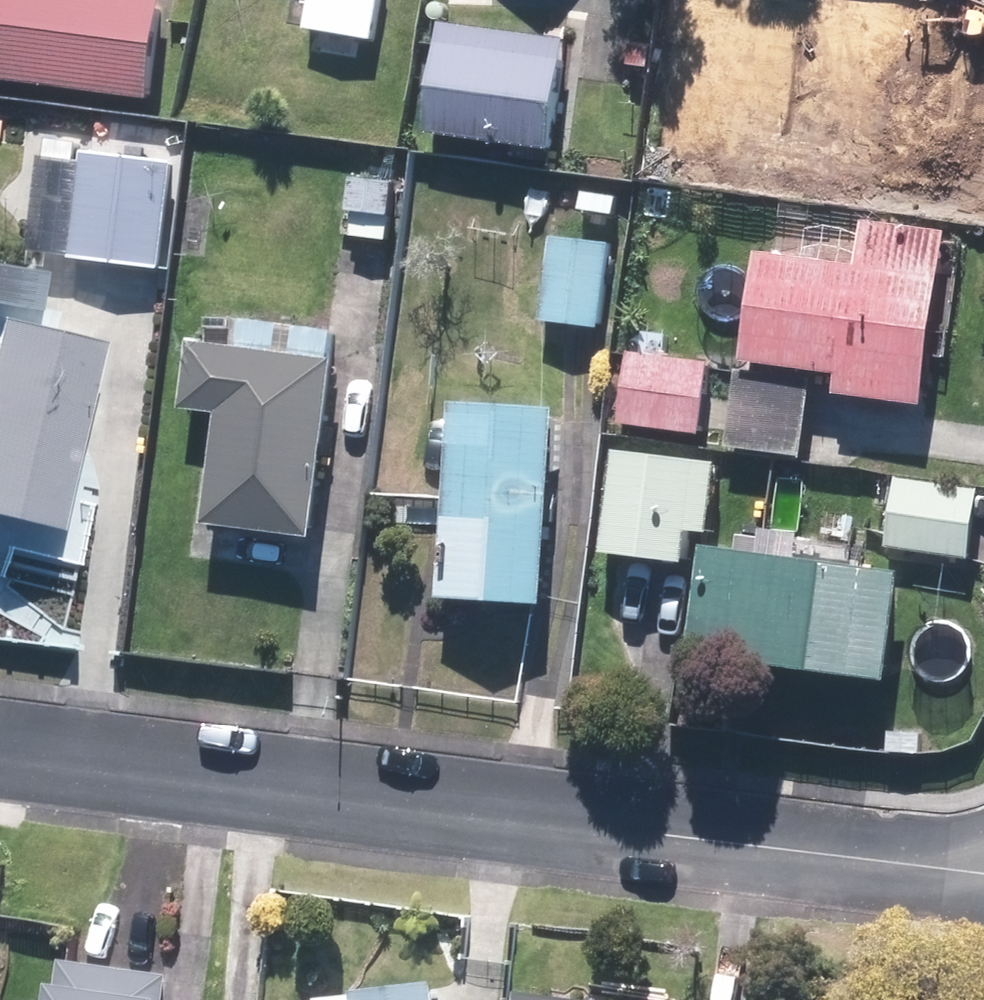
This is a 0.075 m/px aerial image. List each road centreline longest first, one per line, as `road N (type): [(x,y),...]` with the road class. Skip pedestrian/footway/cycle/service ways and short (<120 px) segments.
road 1 (residential): [(983,872),(0,746)]

